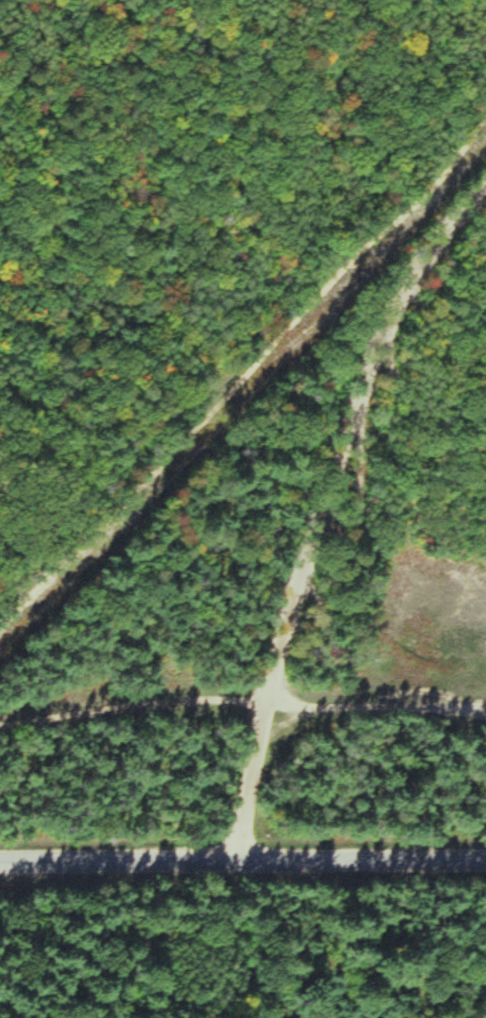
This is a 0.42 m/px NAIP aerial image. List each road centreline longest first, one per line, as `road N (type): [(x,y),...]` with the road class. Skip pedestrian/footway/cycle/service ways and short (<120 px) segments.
road 1 (residential): [(232,862),(288,625),(386,319),(443,234),(485,197)]
road 2 (tertiary): [(0,863),(485,861)]
road 3 (track): [(272,700),(0,728)]
road 4 (track): [(272,700),(485,712)]

